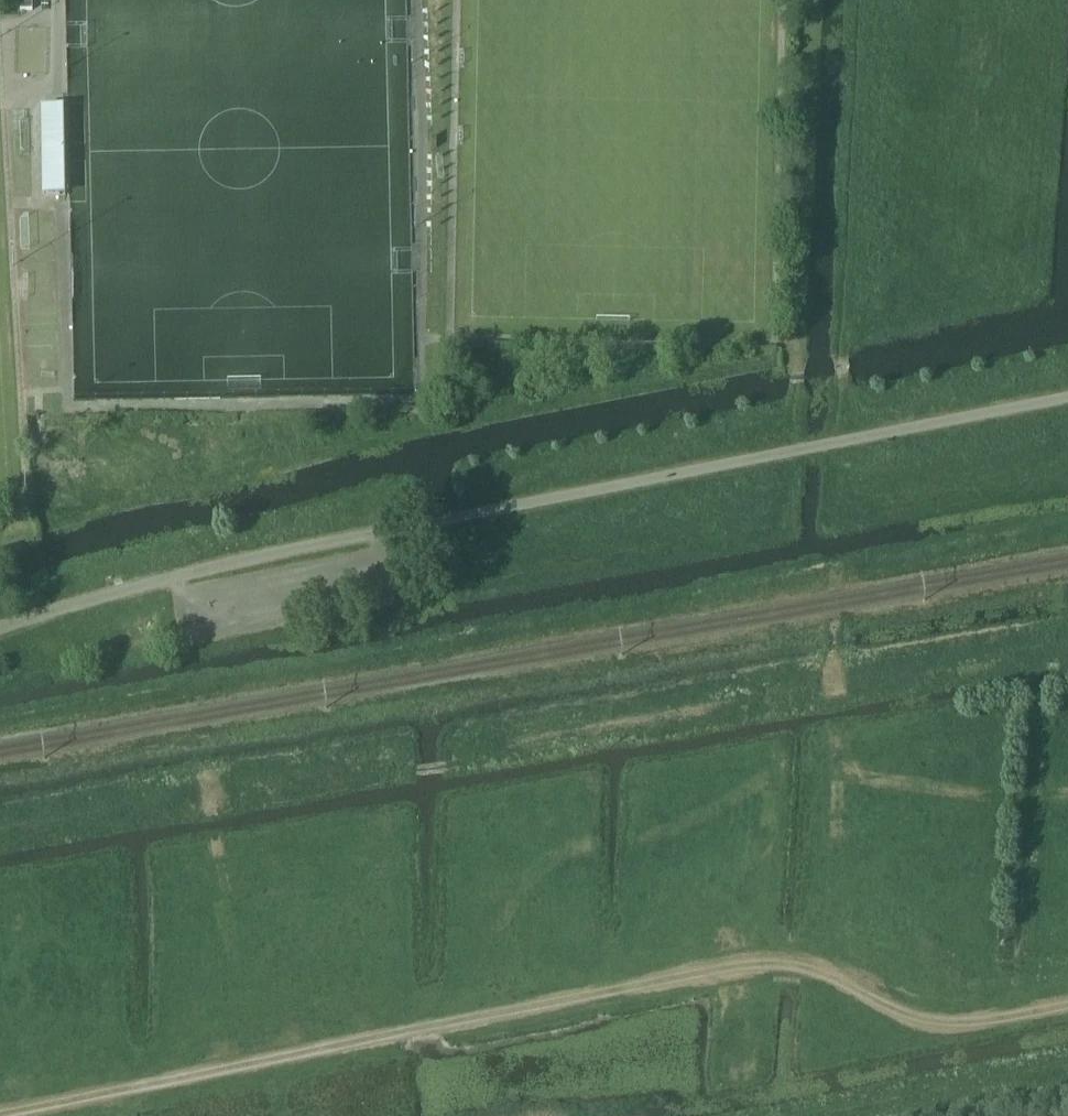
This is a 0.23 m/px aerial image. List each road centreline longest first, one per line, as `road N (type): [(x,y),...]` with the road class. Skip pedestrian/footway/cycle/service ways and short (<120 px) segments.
road 1 (track): [(0,1115),(738,966),(805,968),(944,1021),(1067,1010)]

